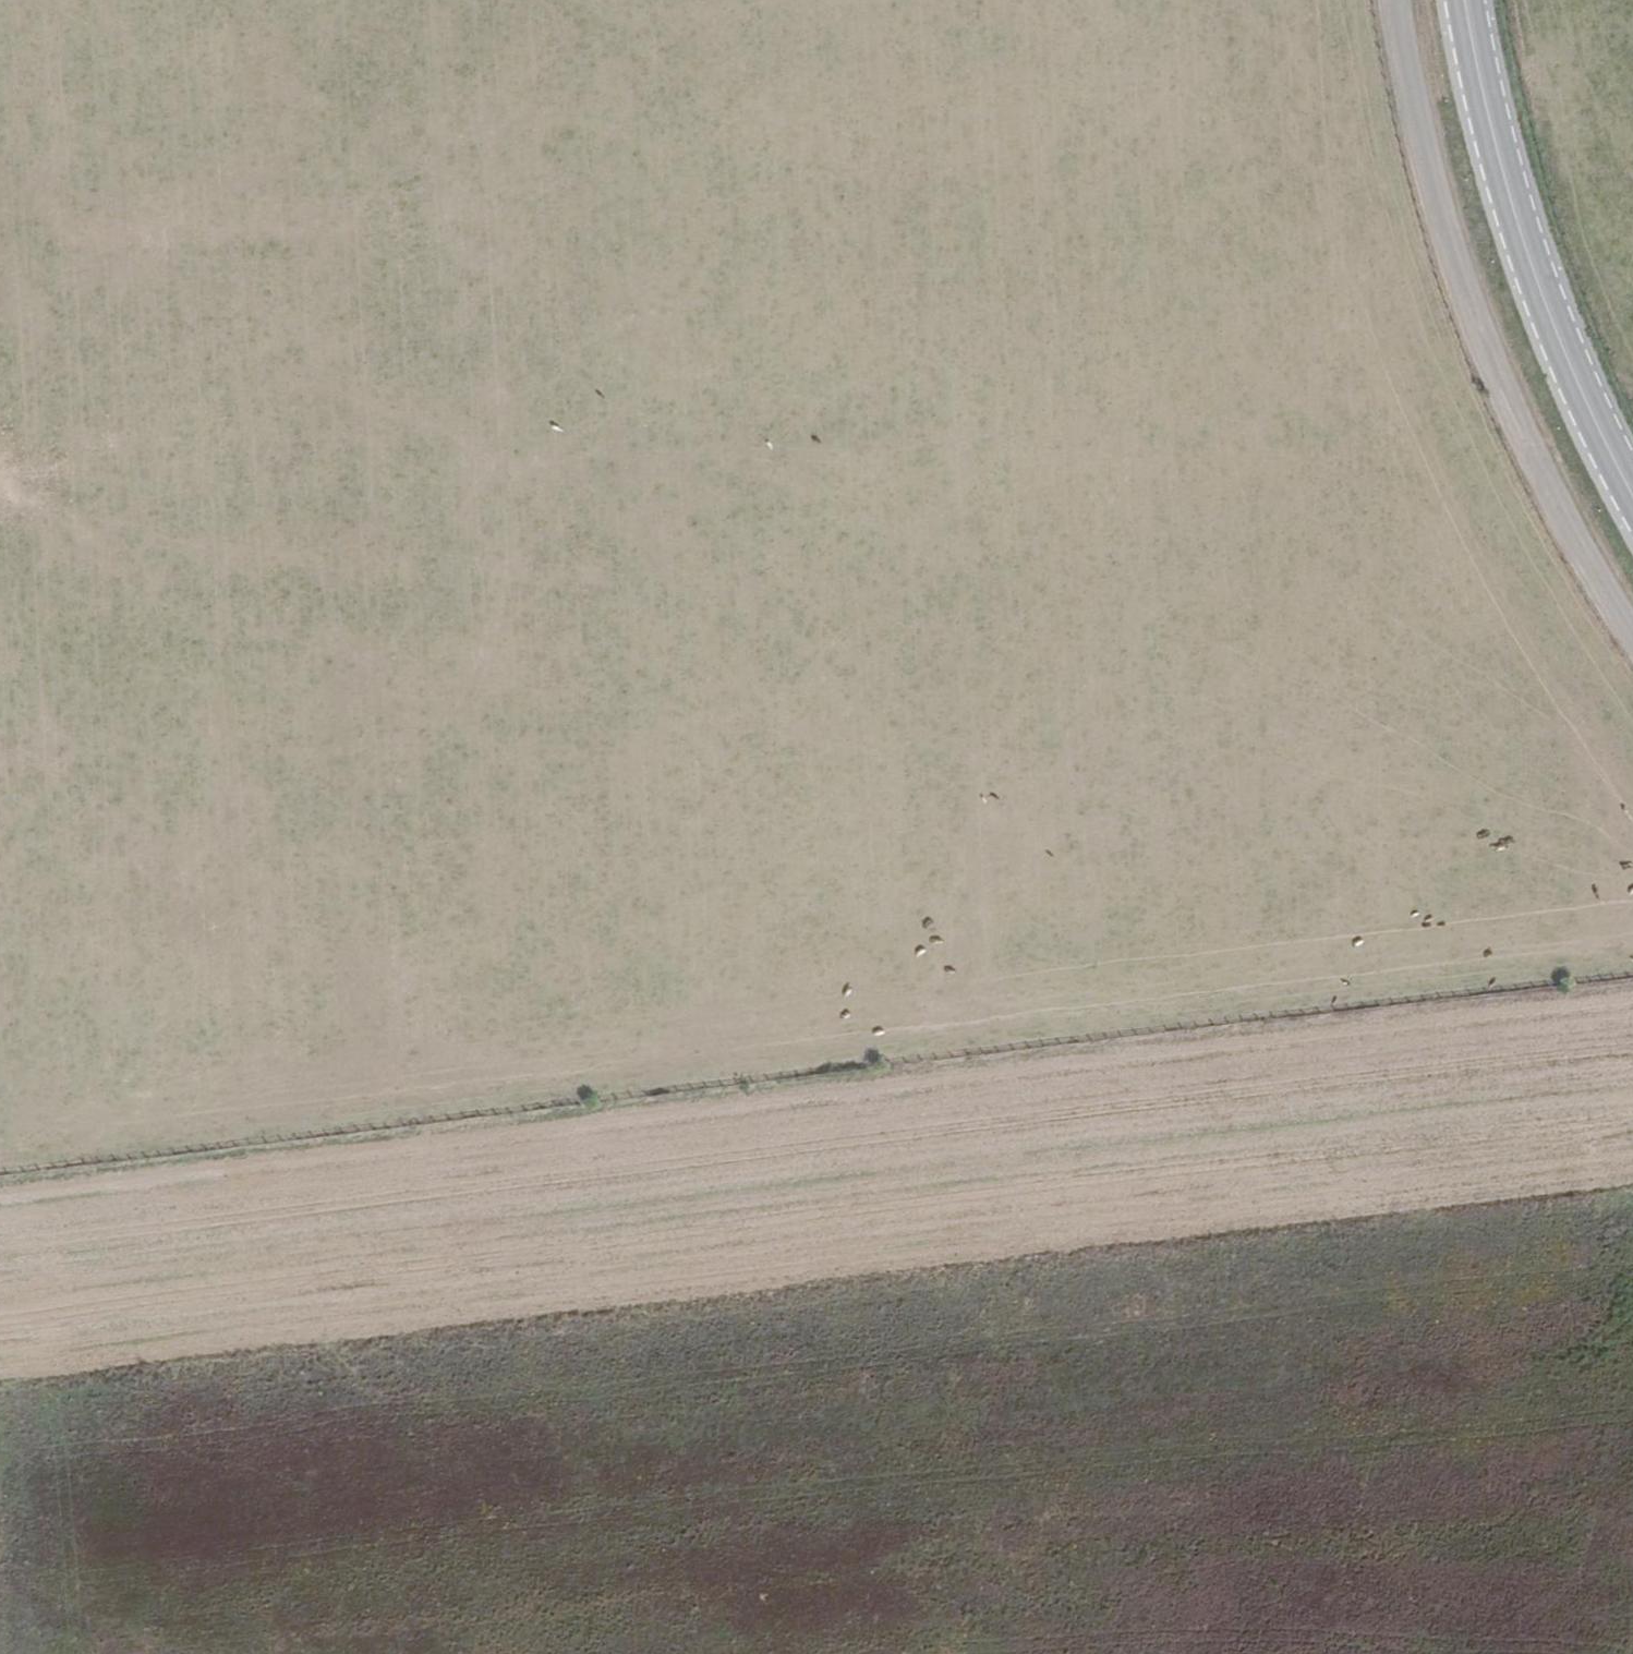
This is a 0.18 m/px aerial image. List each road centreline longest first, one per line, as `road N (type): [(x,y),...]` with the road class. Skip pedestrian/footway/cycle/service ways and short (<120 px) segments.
road 1 (track): [(1387,0),(1402,105),(1487,387),(1571,561),(1632,653)]
road 2 (primary): [(1464,0),(1491,135),(1544,303),(1632,494)]

